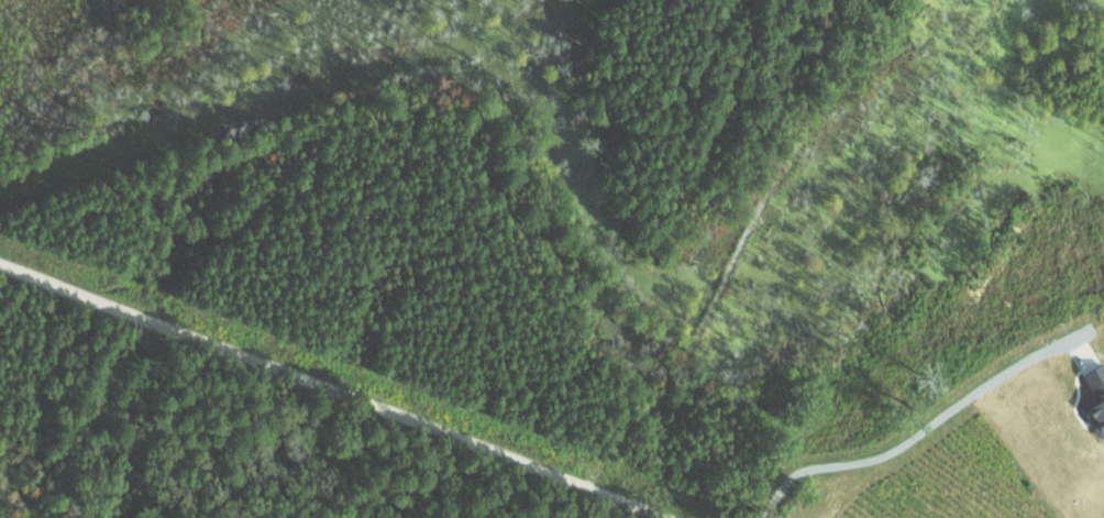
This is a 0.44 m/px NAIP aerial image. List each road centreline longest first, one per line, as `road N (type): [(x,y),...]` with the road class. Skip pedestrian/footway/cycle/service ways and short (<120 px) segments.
road 1 (residential): [(0,265),(667,517)]

